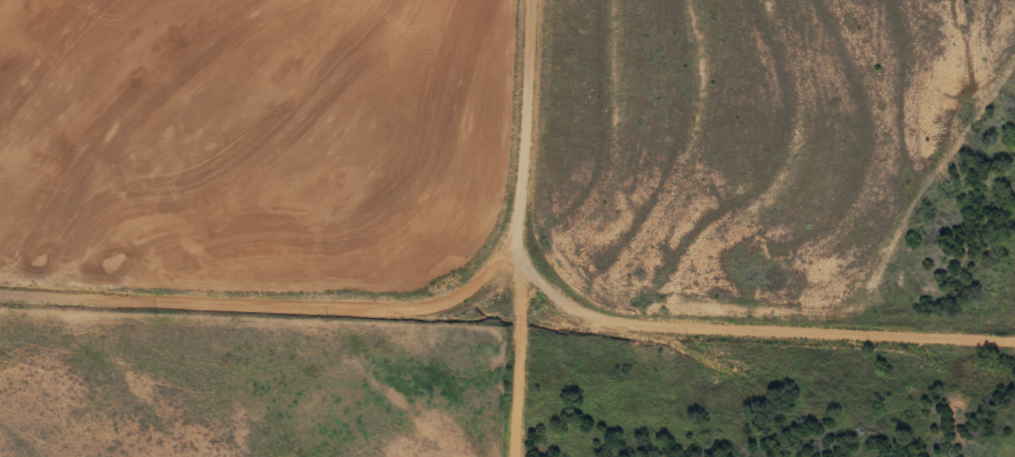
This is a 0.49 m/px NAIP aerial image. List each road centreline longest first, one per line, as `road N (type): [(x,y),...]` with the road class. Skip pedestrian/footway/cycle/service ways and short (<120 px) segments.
road 1 (residential): [(1014,334),(0,291)]
road 2 (residential): [(513,456),(531,0)]

